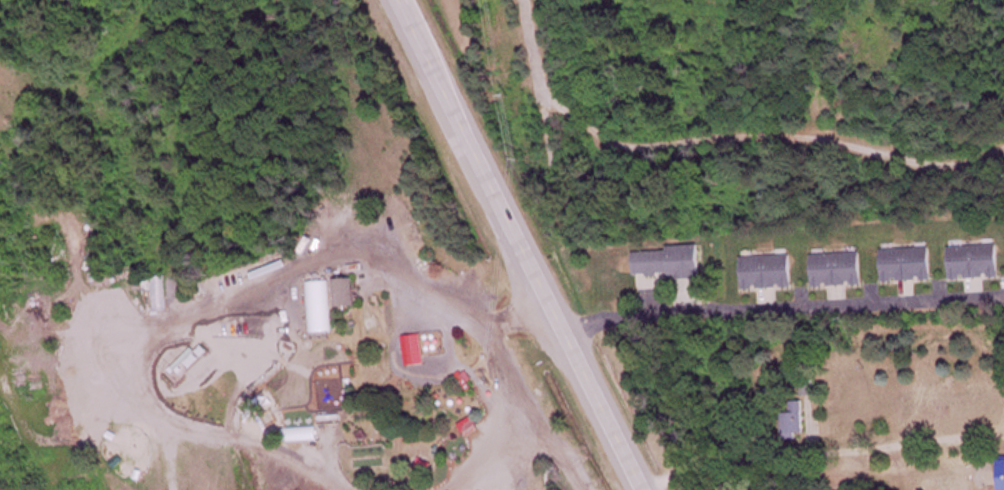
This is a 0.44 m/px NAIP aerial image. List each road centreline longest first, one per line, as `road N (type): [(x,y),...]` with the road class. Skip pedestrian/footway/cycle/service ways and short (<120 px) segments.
road 1 (primary): [(644,489),(399,0)]
road 2 (track): [(1003,150),(947,167),(798,137),(621,145),(539,89)]
road 3 (residential): [(567,332),(626,317),(1003,296)]

